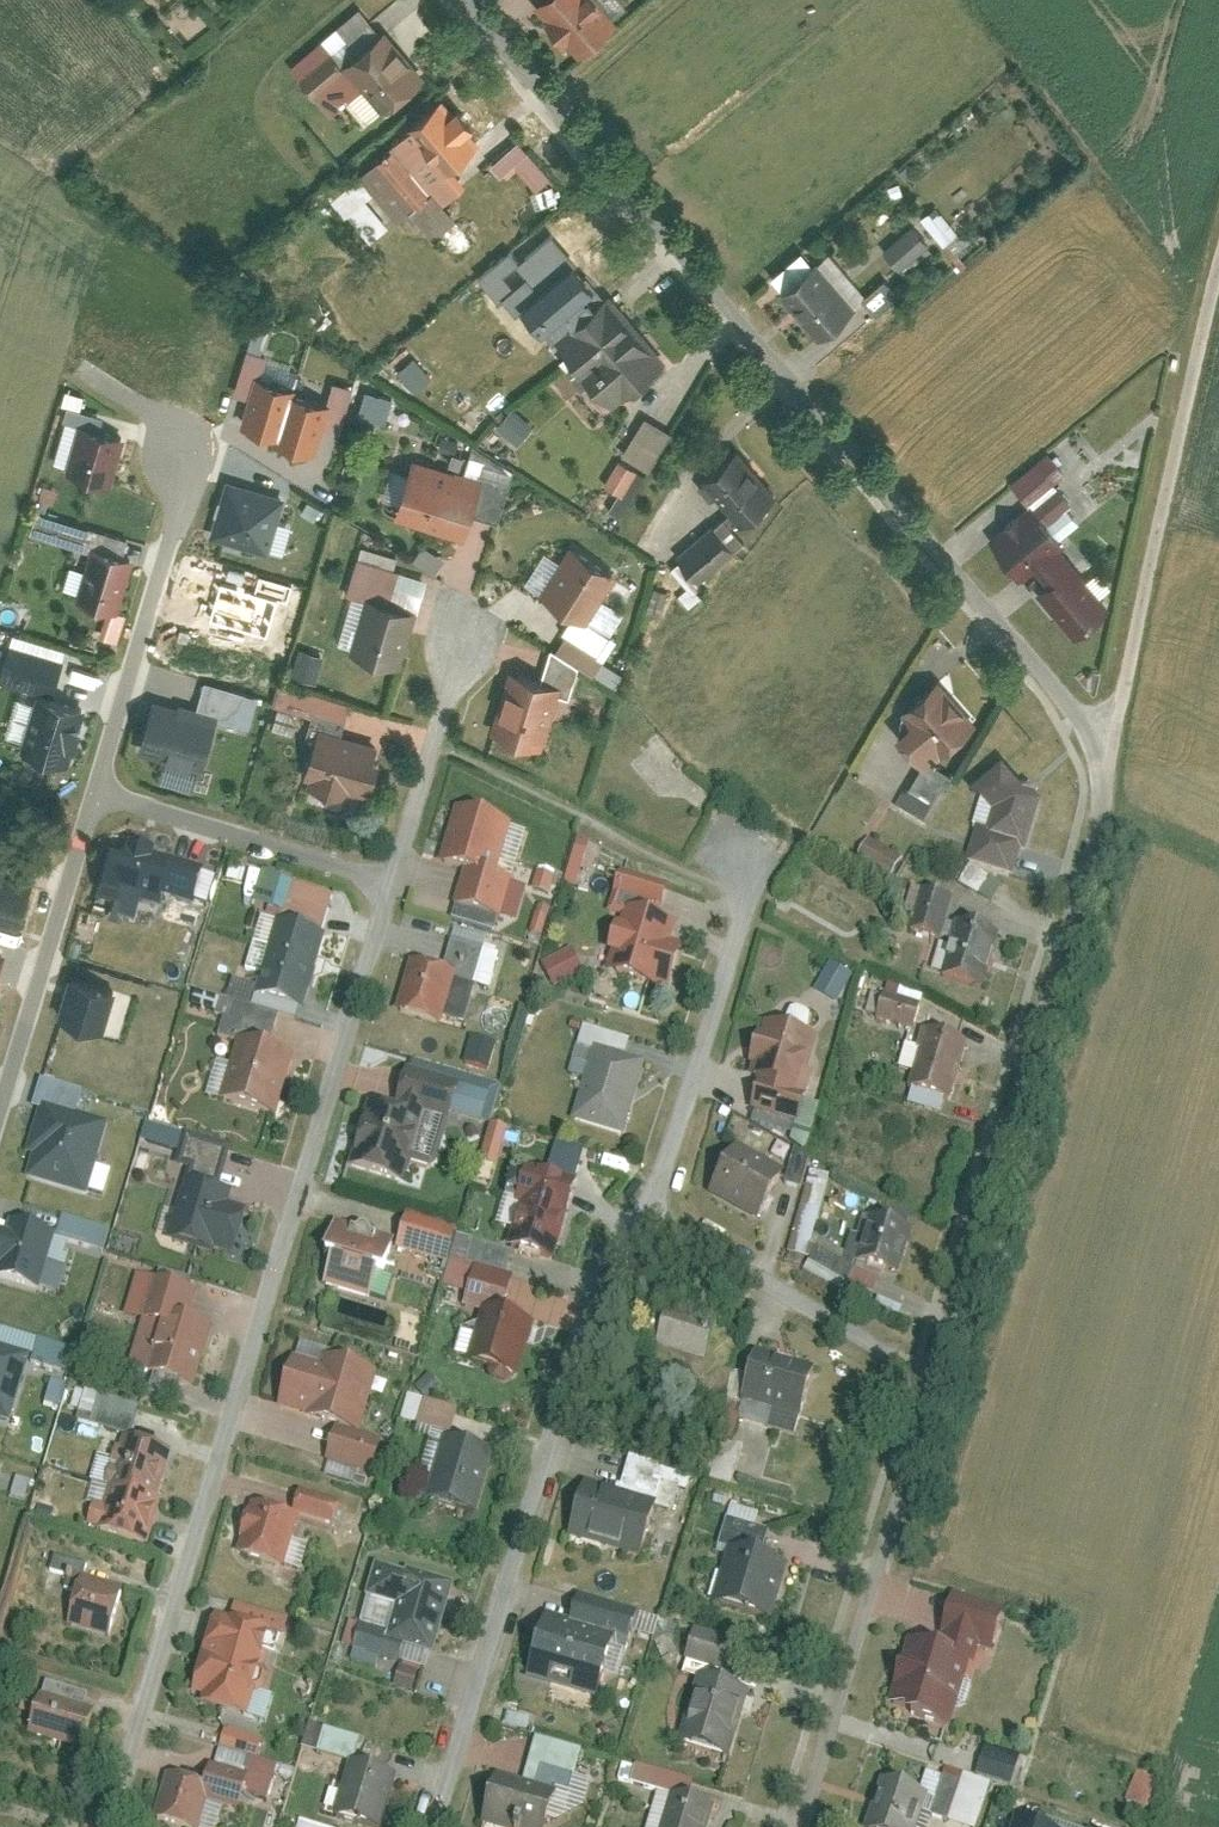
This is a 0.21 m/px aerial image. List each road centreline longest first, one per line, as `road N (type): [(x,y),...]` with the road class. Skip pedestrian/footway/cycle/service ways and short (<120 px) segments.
road 1 (residential): [(392,882),(108,1826)]
road 2 (residential): [(464,0),(1104,737)]
road 3 (residential): [(1104,737),(1102,807),(1087,865),(935,1377)]
road 4 (residential): [(436,1826),(595,1298),(643,1218)]
road 5 (residential): [(1218,259),(1120,706),(1104,737)]
road 6 (residential): [(96,792),(186,468),(162,424),(87,370)]
road 7 (residential): [(935,1377),(800,1826)]
road 8 (residential): [(643,1218),(671,1164),(755,870)]
road 9 (residential): [(935,1377),(643,1218)]
road 10 (residential): [(0,1106),(96,792)]
road 11 (residential): [(466,628),(392,882)]
road 12 (residential): [(240,836),(392,882)]
road 13 (residential): [(221,830),(96,792)]

